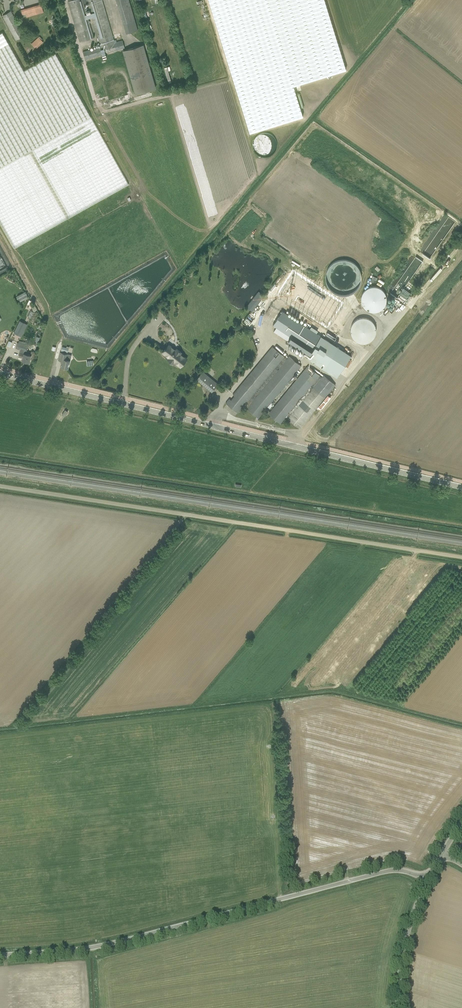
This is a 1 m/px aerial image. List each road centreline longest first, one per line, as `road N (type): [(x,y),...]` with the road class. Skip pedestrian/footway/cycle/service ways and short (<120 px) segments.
road 1 (tertiary): [(461,488),(0,373)]
road 2 (unclassified): [(461,557),(0,486)]
road 3 (unclassified): [(0,955),(84,950),(389,870),(425,882)]
road 4 (track): [(461,241),(296,447)]
road 5 (unclassified): [(399,1007),(409,924),(425,882)]

